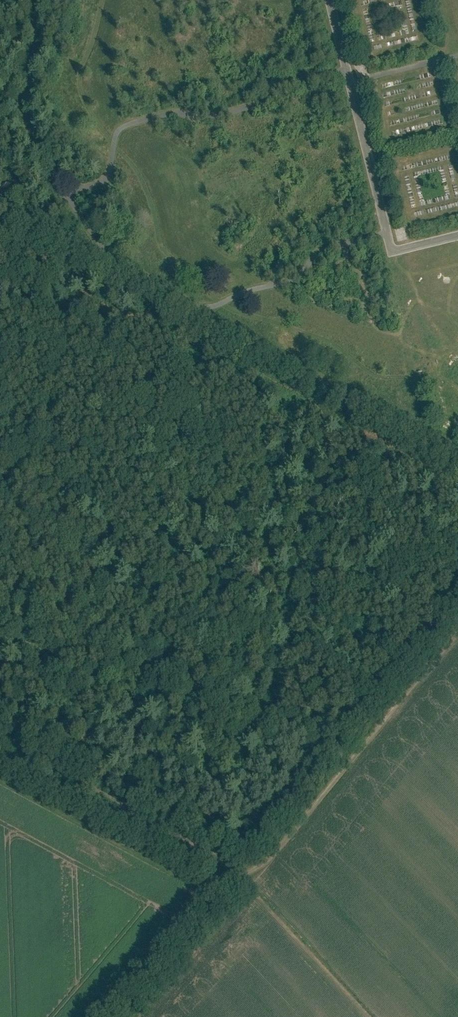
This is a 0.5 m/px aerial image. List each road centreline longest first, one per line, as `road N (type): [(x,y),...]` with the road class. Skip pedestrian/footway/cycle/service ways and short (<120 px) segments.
road 1 (track): [(457,634),(260,868),(238,873)]
road 2 (track): [(238,873),(0,737)]
road 3 (track): [(124,1016),(238,873)]

